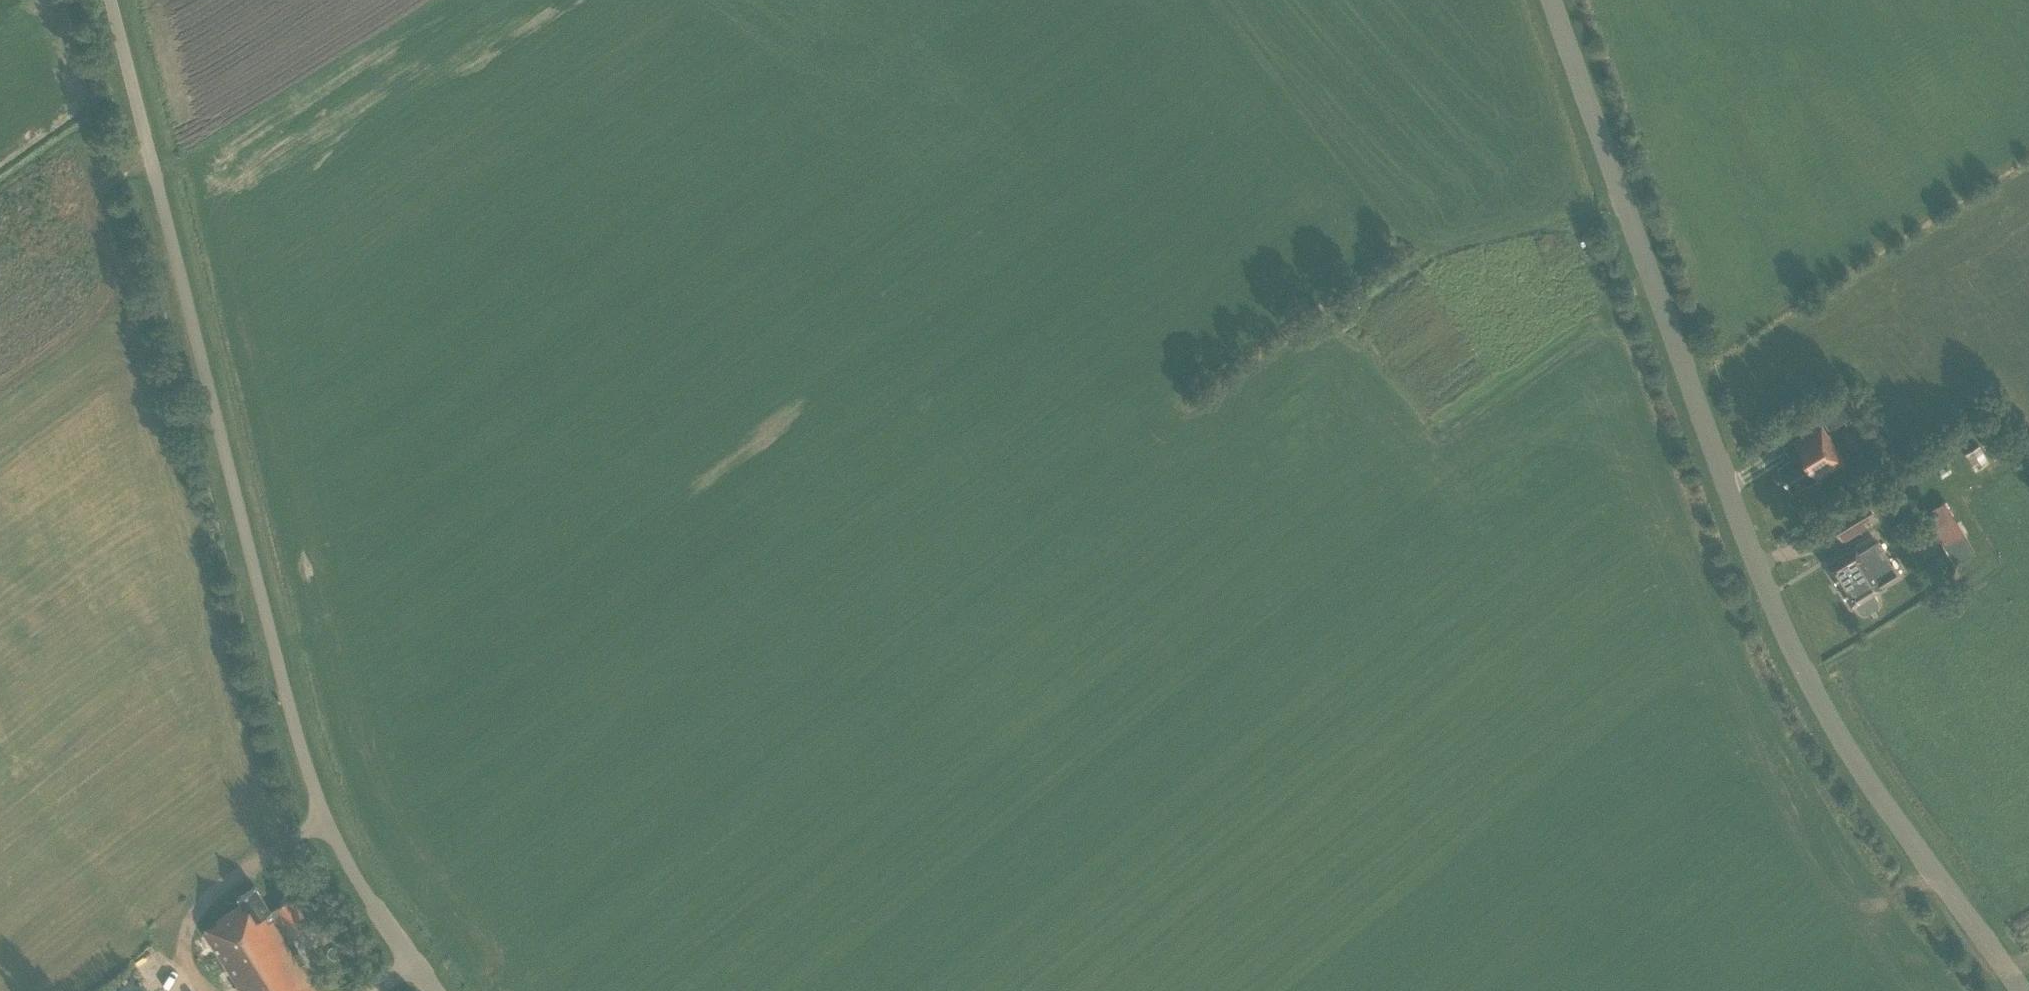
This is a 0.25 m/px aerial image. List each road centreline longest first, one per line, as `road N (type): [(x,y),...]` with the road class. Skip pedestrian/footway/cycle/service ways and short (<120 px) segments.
road 1 (unclassified): [(2022,990),(1861,769),(1783,628),(1552,0)]
road 2 (unclassified): [(435,990),(360,884),(312,781),(111,0)]

